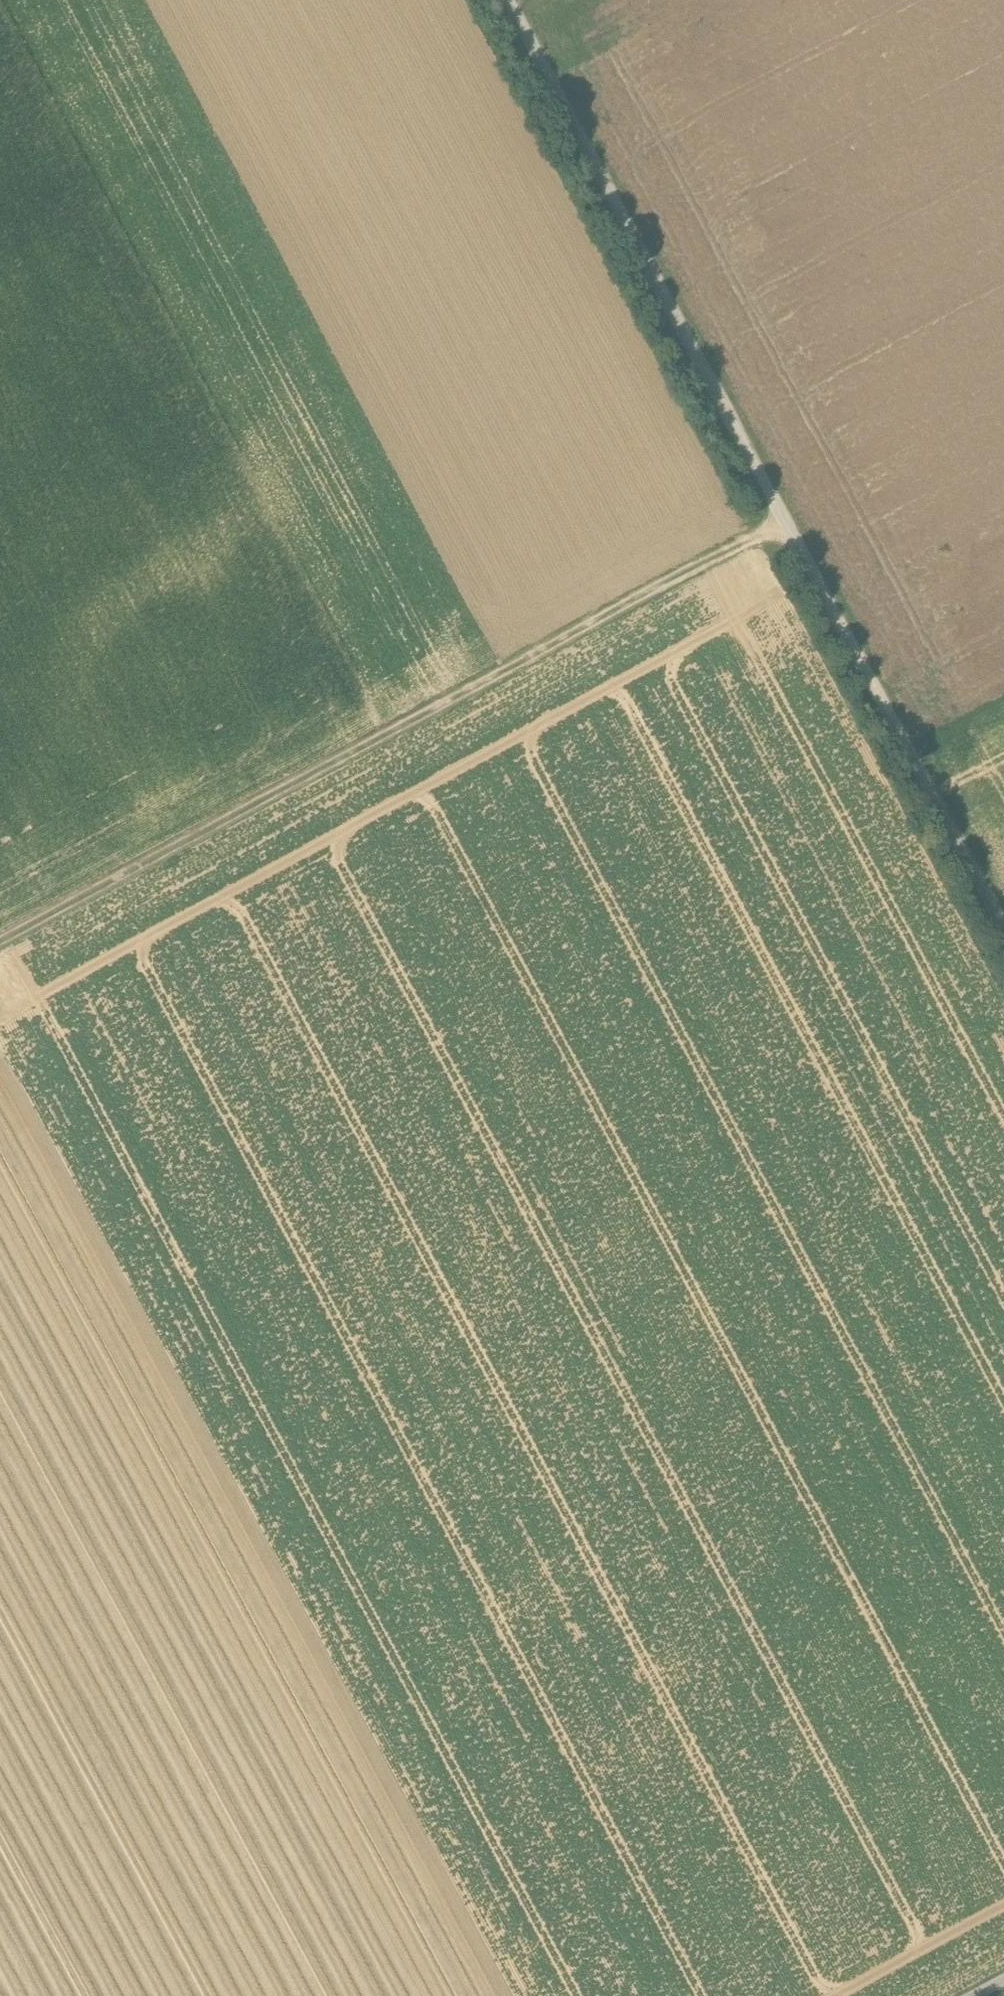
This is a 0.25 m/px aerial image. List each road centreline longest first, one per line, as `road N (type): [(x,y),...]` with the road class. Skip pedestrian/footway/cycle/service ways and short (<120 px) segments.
road 1 (track): [(502,0),(1003,933)]
road 2 (track): [(785,527),(0,945)]

